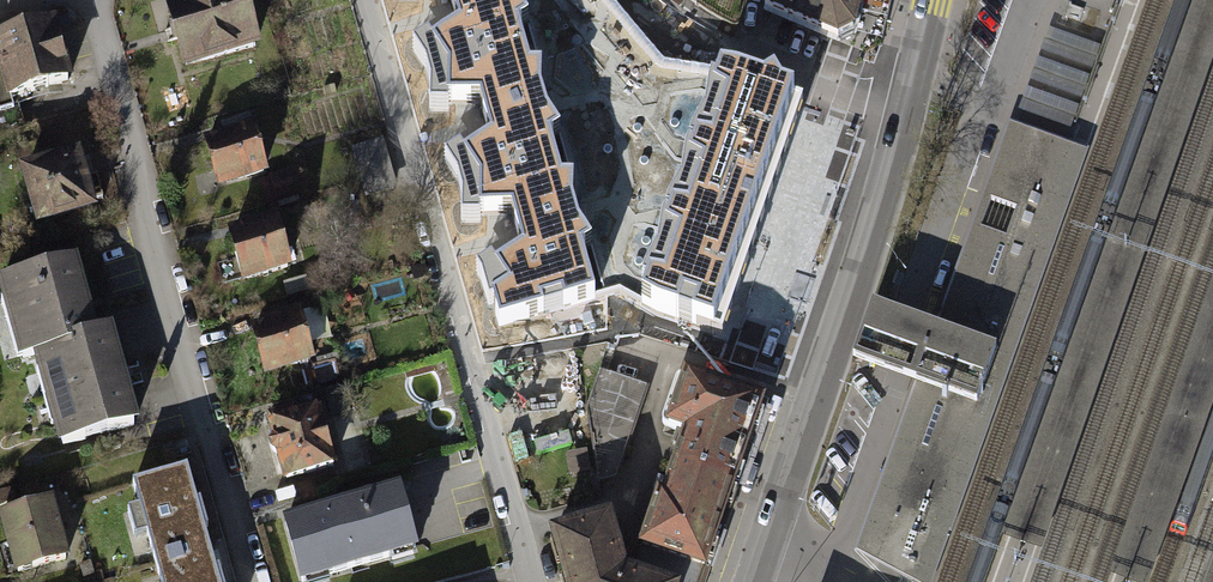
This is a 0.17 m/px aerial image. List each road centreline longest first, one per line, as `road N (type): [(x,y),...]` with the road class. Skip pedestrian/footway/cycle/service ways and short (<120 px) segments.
road 1 (residential): [(532,581),(365,0)]
road 2 (residential): [(257,581),(93,0)]
road 3 (tertiary): [(750,581),(866,246),(905,107)]
road 4 (residential): [(655,0),(747,57),(905,107)]

